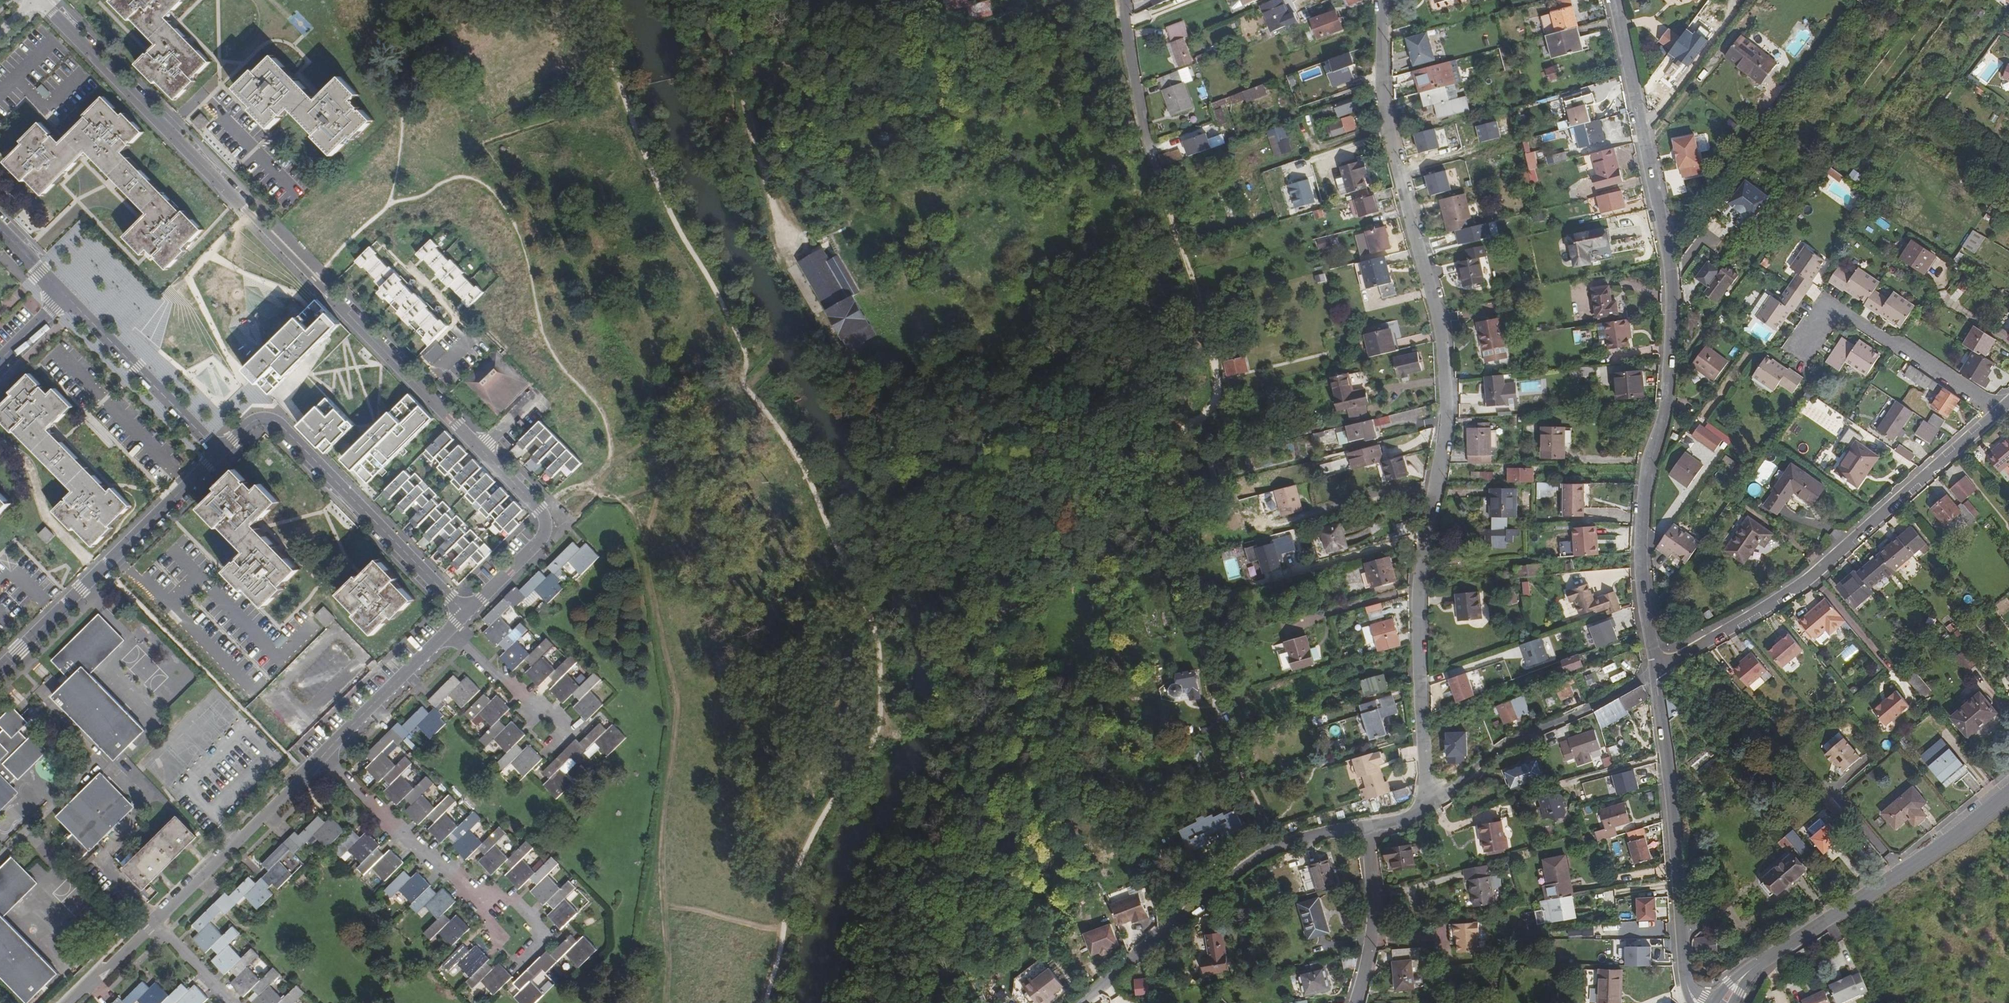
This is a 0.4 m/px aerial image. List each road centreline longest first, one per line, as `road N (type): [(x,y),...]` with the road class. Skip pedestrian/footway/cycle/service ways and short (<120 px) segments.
road 1 (track): [(1180,923),(1094,701),(941,591),(859,383),(776,243),(725,0)]
road 2 (residential): [(1427,802),(1416,703),(1418,613),(1446,372),(1385,106),(1382,0)]
road 3 (residential): [(39,0),(545,519)]
road 4 (residential): [(1656,670),(1642,504),(1666,407),(1673,282),(1615,0)]
road 5 (residential): [(69,1002),(465,613)]
road 6 (residential): [(1998,410),(1809,578),(1656,670)]
road 7 (unclassified): [(1371,828),(1277,844),(1082,1002)]
road 8 (residential): [(465,613),(278,423),(251,422),(219,453)]
road 9 (residential): [(1697,1002),(1686,982),(1656,670)]
road 10 (residential): [(219,453),(0,669)]
road 11 (tertiary): [(1784,948),(2008,790)]
road 12 (unclassified): [(1656,670),(1594,707),(1512,740),(1427,802)]
road 13 (residential): [(1799,346),(1829,302),(1998,410)]
road 14 (residential): [(219,453),(67,296)]
road 15 (residential): [(1355,1002),(1374,943),(1371,828)]
road 16 (residential): [(465,613),(536,544),(545,519)]
road 17 (residential): [(1139,123),(1121,0)]

